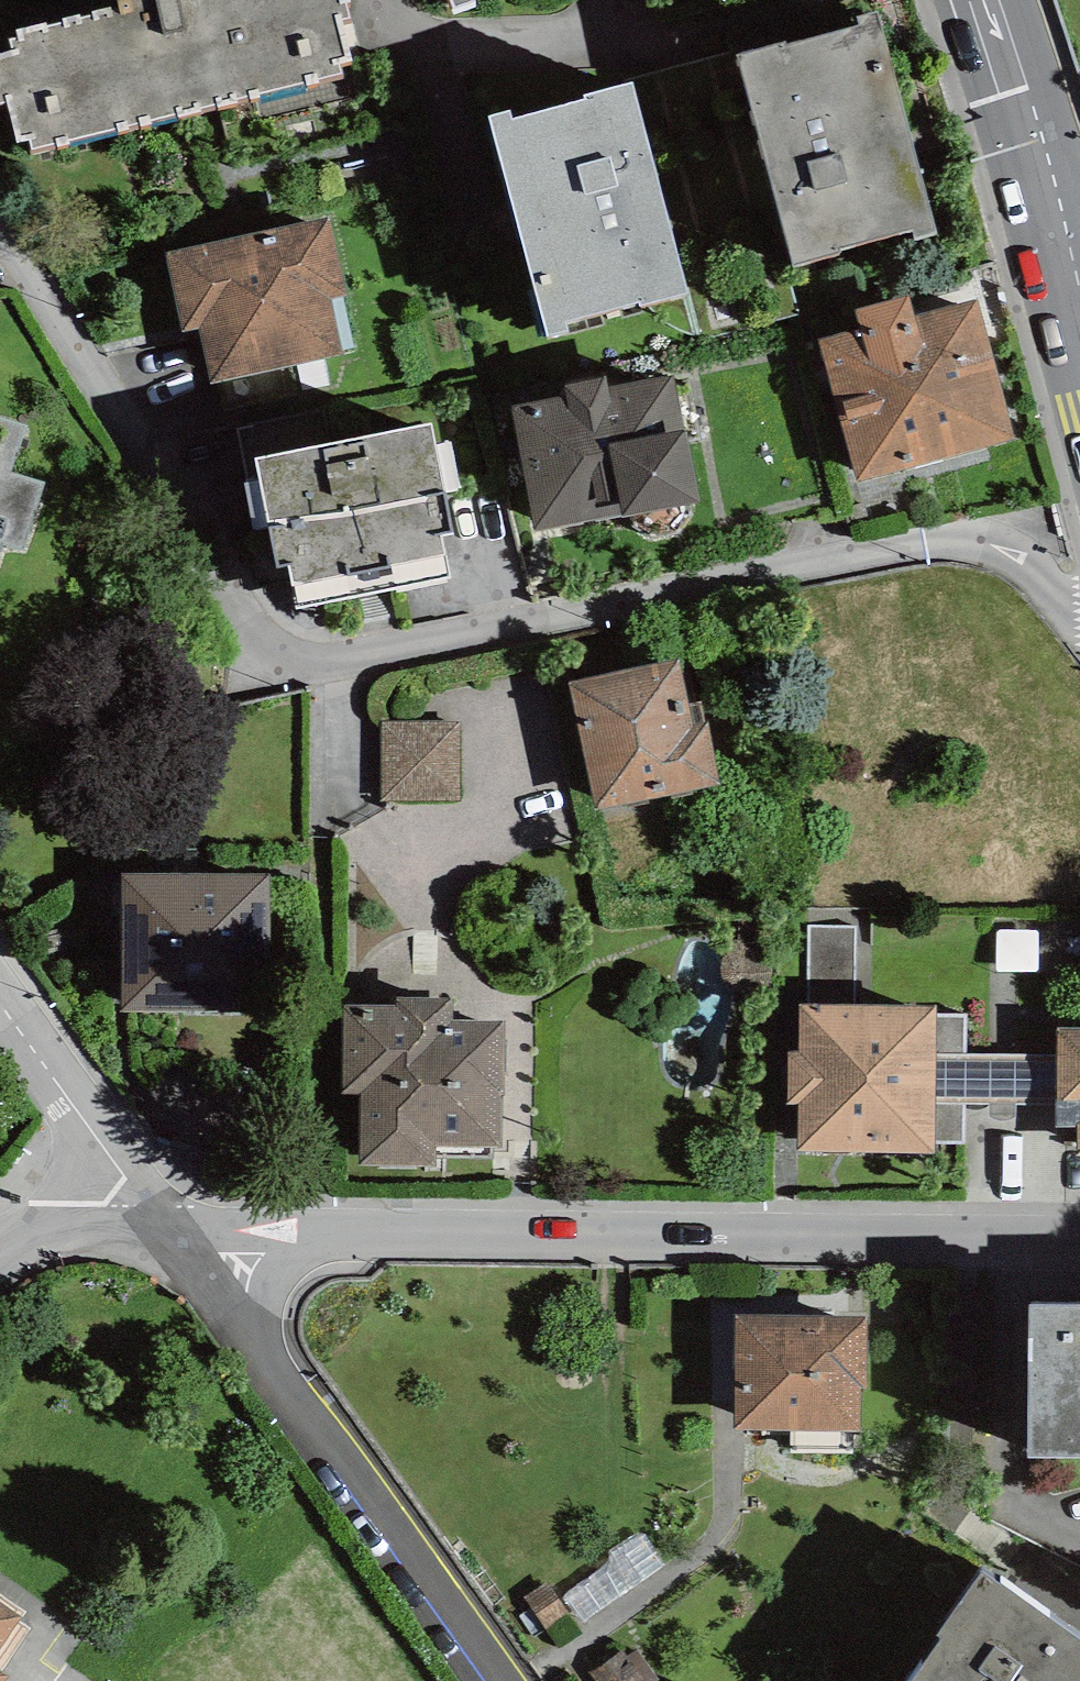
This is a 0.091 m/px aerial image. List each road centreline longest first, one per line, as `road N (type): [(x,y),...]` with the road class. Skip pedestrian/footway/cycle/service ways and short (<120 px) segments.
road 1 (residential): [(0,288),(227,648),(911,532),(1079,605)]
road 2 (residential): [(1079,1237),(203,1235)]
road 3 (residential): [(203,1235),(500,1680)]
road 4 (residential): [(203,1235),(0,987)]
road 5 (secondary): [(1068,267),(982,0)]
road 6 (residential): [(203,1235),(58,1236),(0,1261)]

